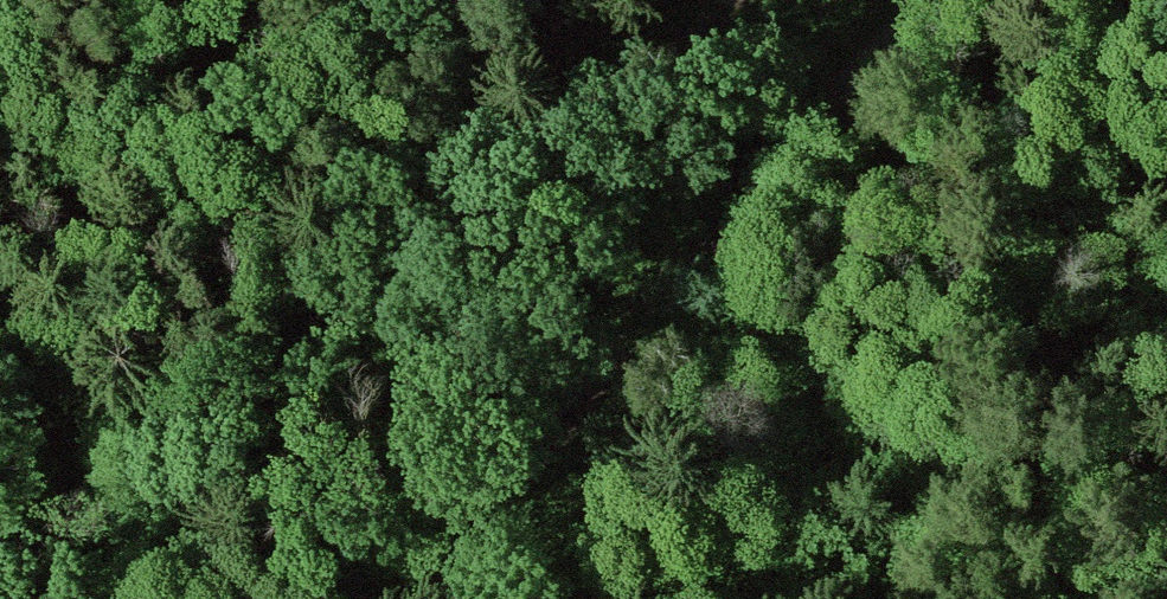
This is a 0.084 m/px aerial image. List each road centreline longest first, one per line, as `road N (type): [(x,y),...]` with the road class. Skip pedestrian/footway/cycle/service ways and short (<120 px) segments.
road 1 (track): [(0,541),(118,470),(729,0)]
road 2 (track): [(367,598),(486,497),(635,305),(915,0)]

